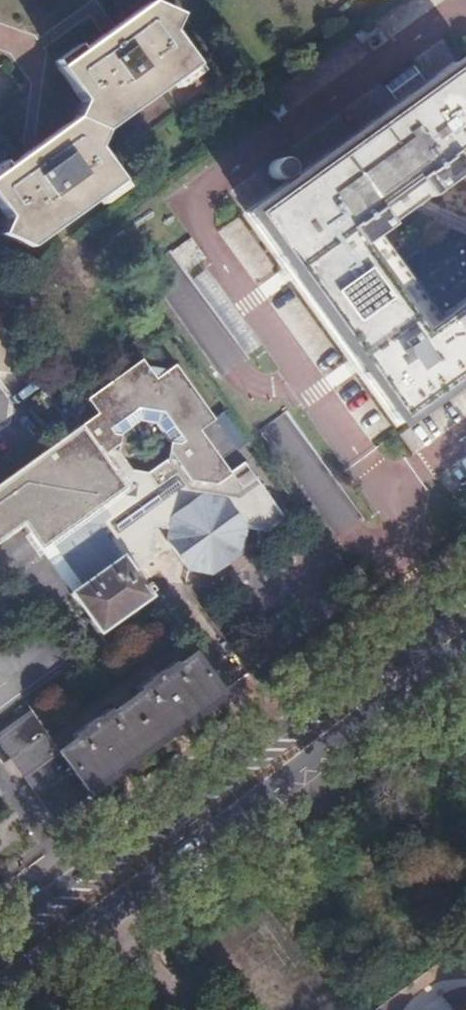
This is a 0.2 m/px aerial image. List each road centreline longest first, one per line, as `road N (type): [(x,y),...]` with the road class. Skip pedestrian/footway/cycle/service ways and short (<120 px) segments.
road 1 (primary): [(465,597),(20,921)]
road 2 (primary): [(110,918),(465,661)]
road 3 (primary): [(0,998),(110,918)]

